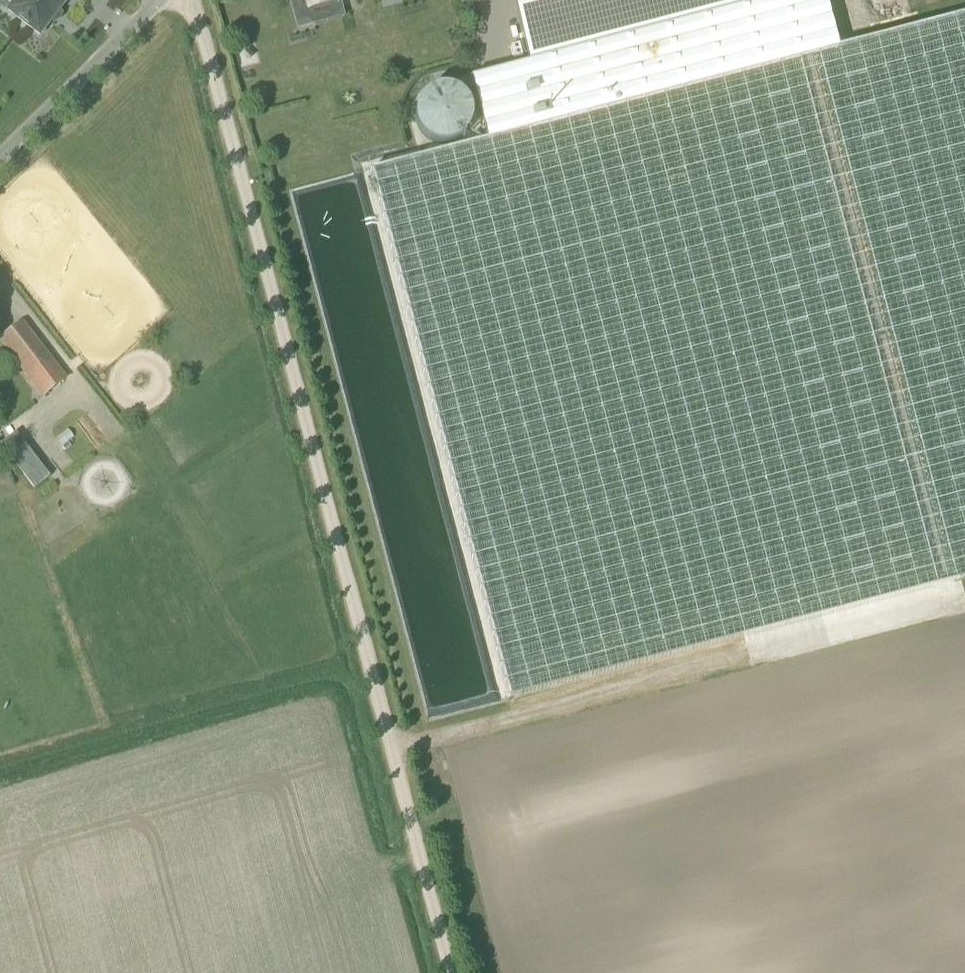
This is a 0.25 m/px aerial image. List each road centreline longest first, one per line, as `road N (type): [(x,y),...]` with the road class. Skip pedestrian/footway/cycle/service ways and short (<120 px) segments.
road 1 (track): [(446,972),(198,18),(164,0)]
road 2 (unclassified): [(0,163),(169,0)]

